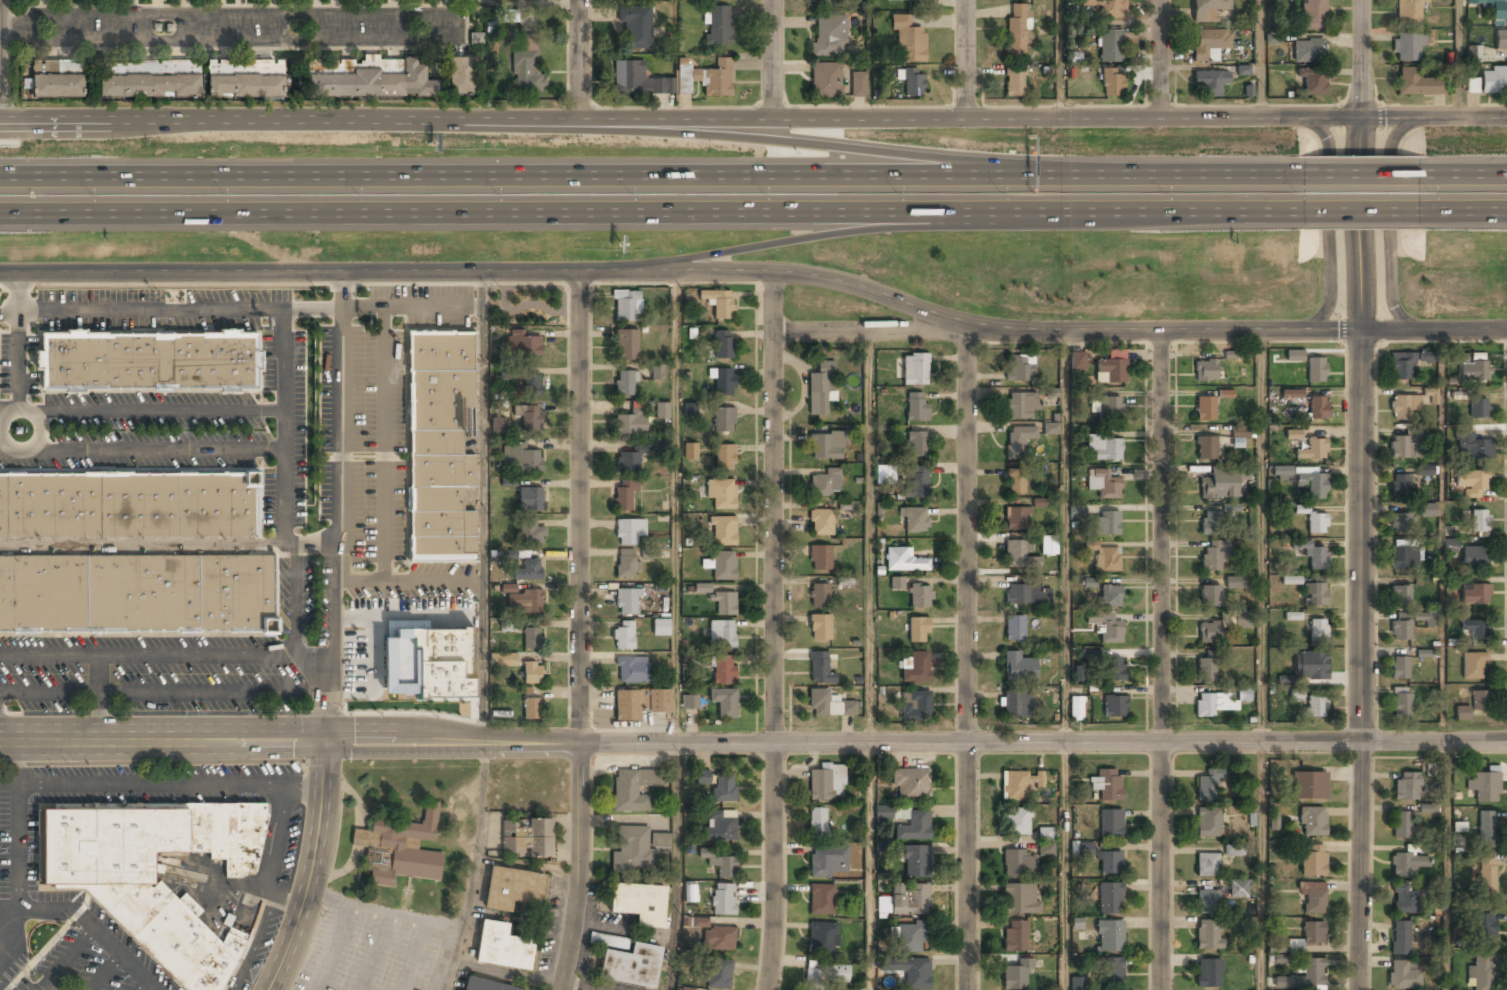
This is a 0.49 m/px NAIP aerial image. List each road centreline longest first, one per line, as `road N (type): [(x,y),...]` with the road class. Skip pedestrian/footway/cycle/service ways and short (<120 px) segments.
road 1 (secondary): [(0,272),(776,271),(1026,332),(1506,330)]
road 2 (secondary): [(1506,119),(0,121)]
road 3 (tertiary): [(1506,742),(0,742)]
road 4 (motorway): [(0,214),(1305,216)]
road 5 (motorway): [(1304,177),(0,179)]
road 6 (tertiary): [(1362,0),(1360,989)]
road 7 (residential): [(578,271),(581,808),(560,989)]
road 8 (residential): [(776,271),(768,989)]
road 9 (residential): [(966,323),(967,989)]
road 10 (residential): [(1161,331),(1165,989)]
road 11 (motorway): [(1208,177),(965,162),(611,118)]
road 12 (residential): [(325,742),(343,461),(342,271)]
road 13 (motorway): [(636,274),(670,262),(993,215)]
road 14 (residential): [(325,742),(309,881),(268,989)]
road 15 (secondary): [(1306,329),(1328,307),(1331,145),(1320,129),(1294,119)]
road 16 (secondary): [(1420,120),(1400,133),(1390,164),(1393,305),(1417,329)]
road 17 (residential): [(774,331),(869,334),(966,323)]
road 18 (motorway): [(1305,216),(1427,210)]

